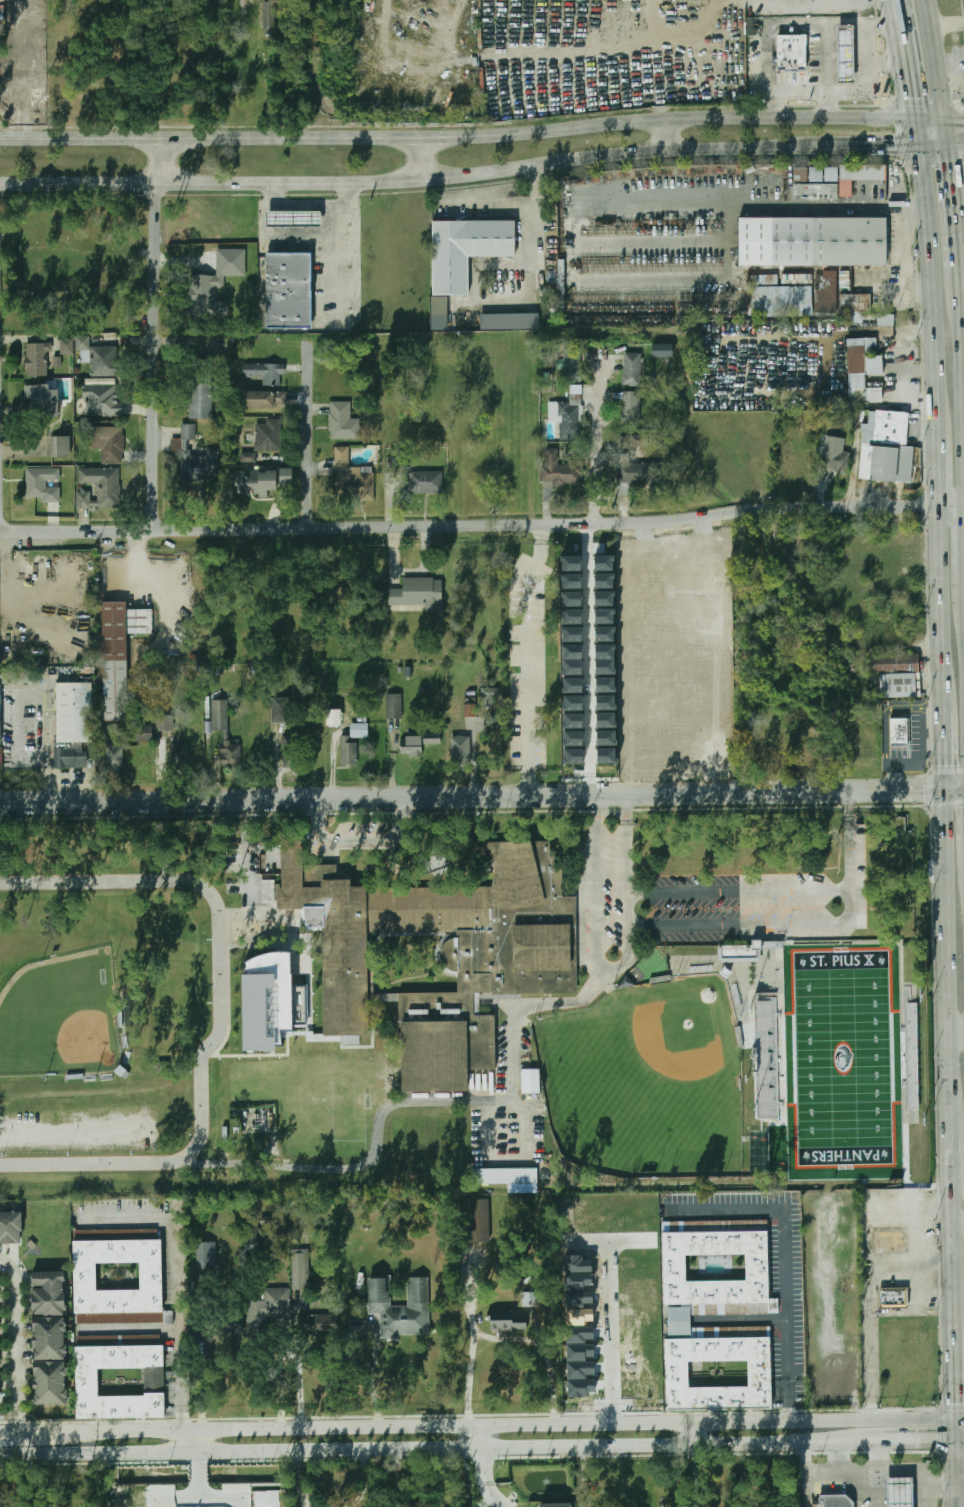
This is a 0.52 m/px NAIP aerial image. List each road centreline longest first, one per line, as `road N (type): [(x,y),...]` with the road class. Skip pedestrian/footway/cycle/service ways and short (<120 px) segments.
road 1 (residential): [(963,504),(775,507),(597,523),(0,533)]
road 2 (secondary): [(916,117),(657,116),(425,137),(0,137)]
road 3 (secondary): [(956,1415),(83,1430)]
road 4 (secondary): [(0,1454),(838,1443)]
road 5 (tertiary): [(795,791),(0,802)]
road 6 (secondary): [(0,183),(427,180),(663,148),(783,142)]
road 7 (primary): [(945,788),(954,1334)]
road 8 (residential): [(154,530),(157,136)]
road 9 (primary): [(916,117),(930,237),(937,446)]
road 10 (primary): [(939,505),(944,711)]
road 11 (residential): [(311,528),(311,333)]
road 12 (residential): [(1,533),(0,339)]
road 13 (primary): [(963,446),(958,272)]
road 14 (residential): [(616,1423),(608,1250)]
road 15 (secondary): [(783,142),(946,141)]
road 16 (tertiary): [(945,788),(795,791)]
road 17 (residential): [(0,1265),(14,1289),(15,1410)]
road 18 (primary): [(946,141),(928,0)]

